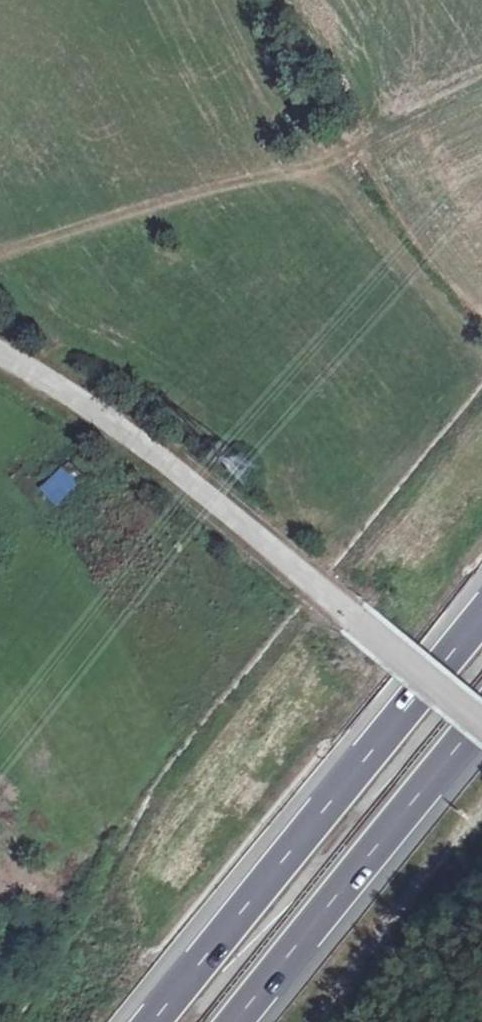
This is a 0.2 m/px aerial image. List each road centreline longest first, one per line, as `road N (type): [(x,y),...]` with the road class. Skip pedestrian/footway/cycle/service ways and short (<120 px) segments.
road 1 (residential): [(481,723),(0,355)]
road 2 (motorway): [(481,617),(154,1021)]
road 3 (motorway): [(236,1021),(481,720)]

